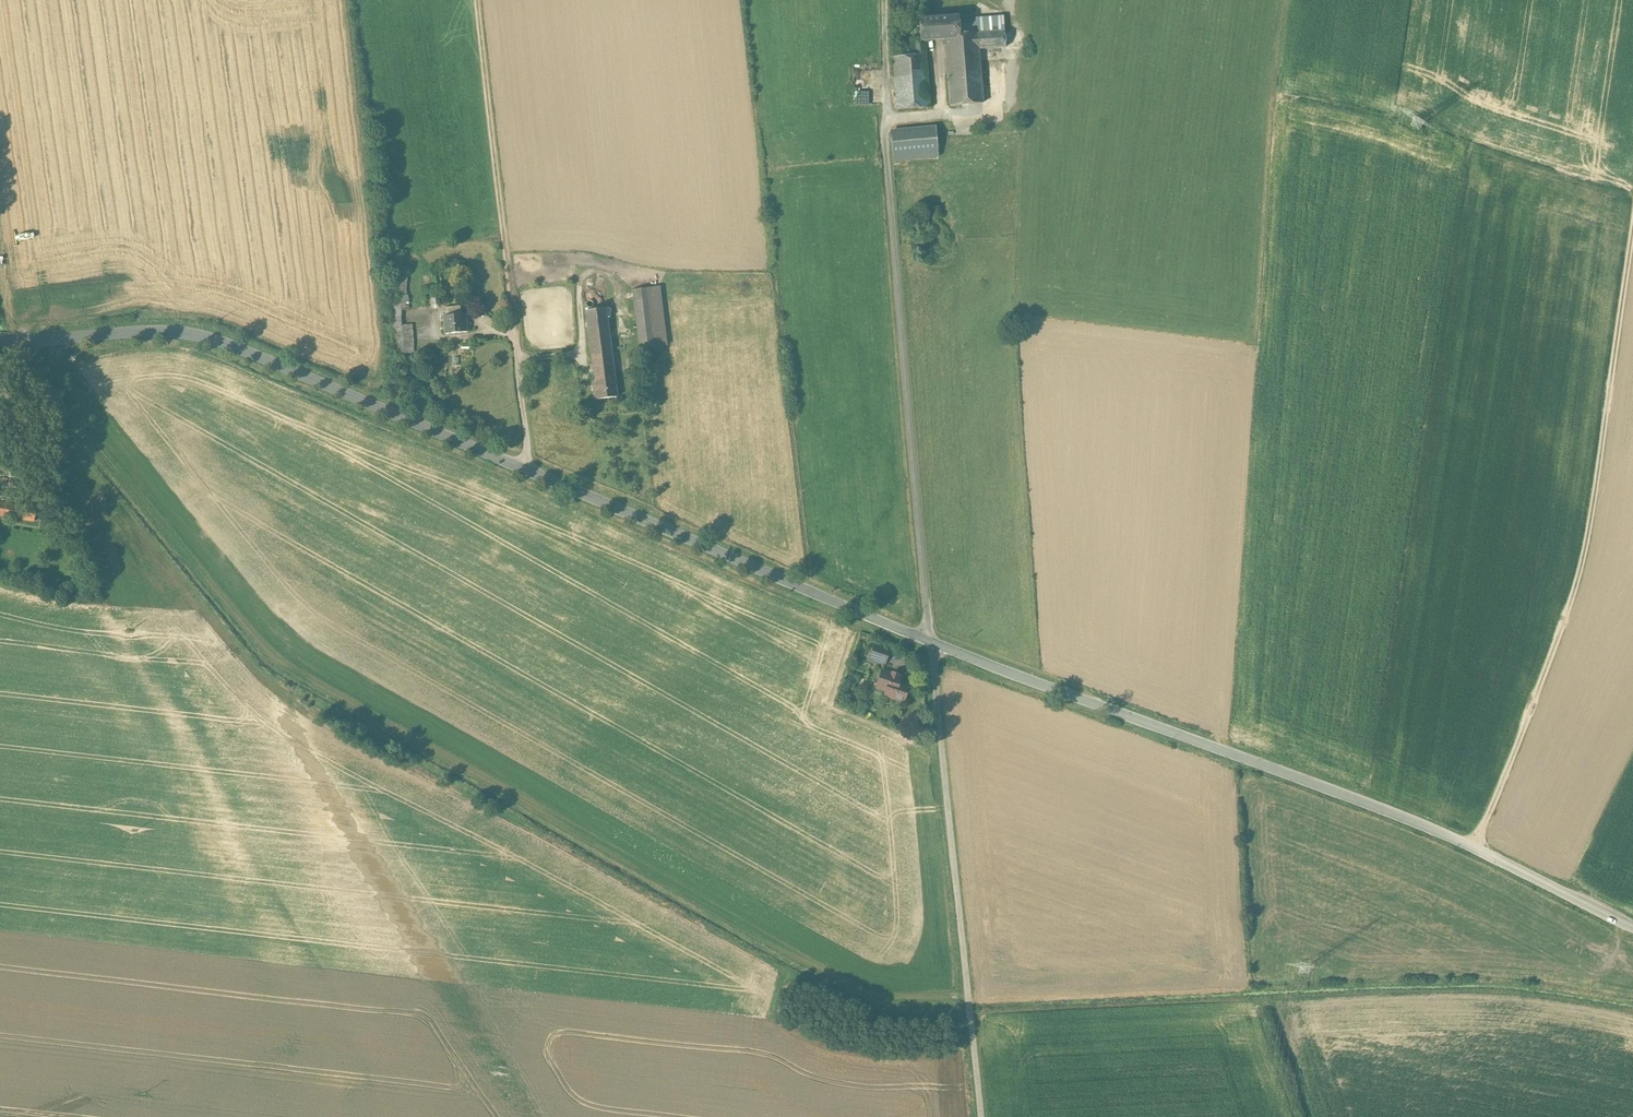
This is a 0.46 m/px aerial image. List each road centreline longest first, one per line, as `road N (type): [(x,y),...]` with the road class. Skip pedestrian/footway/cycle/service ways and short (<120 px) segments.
road 1 (unclassified): [(0,341),(179,331),(226,344),(932,644)]
road 2 (unclassified): [(1632,927),(1421,824),(932,644)]
road 3 (track): [(1632,229),(1581,576),(1478,849)]
road 4 (unclassified): [(932,644),(982,1116)]

